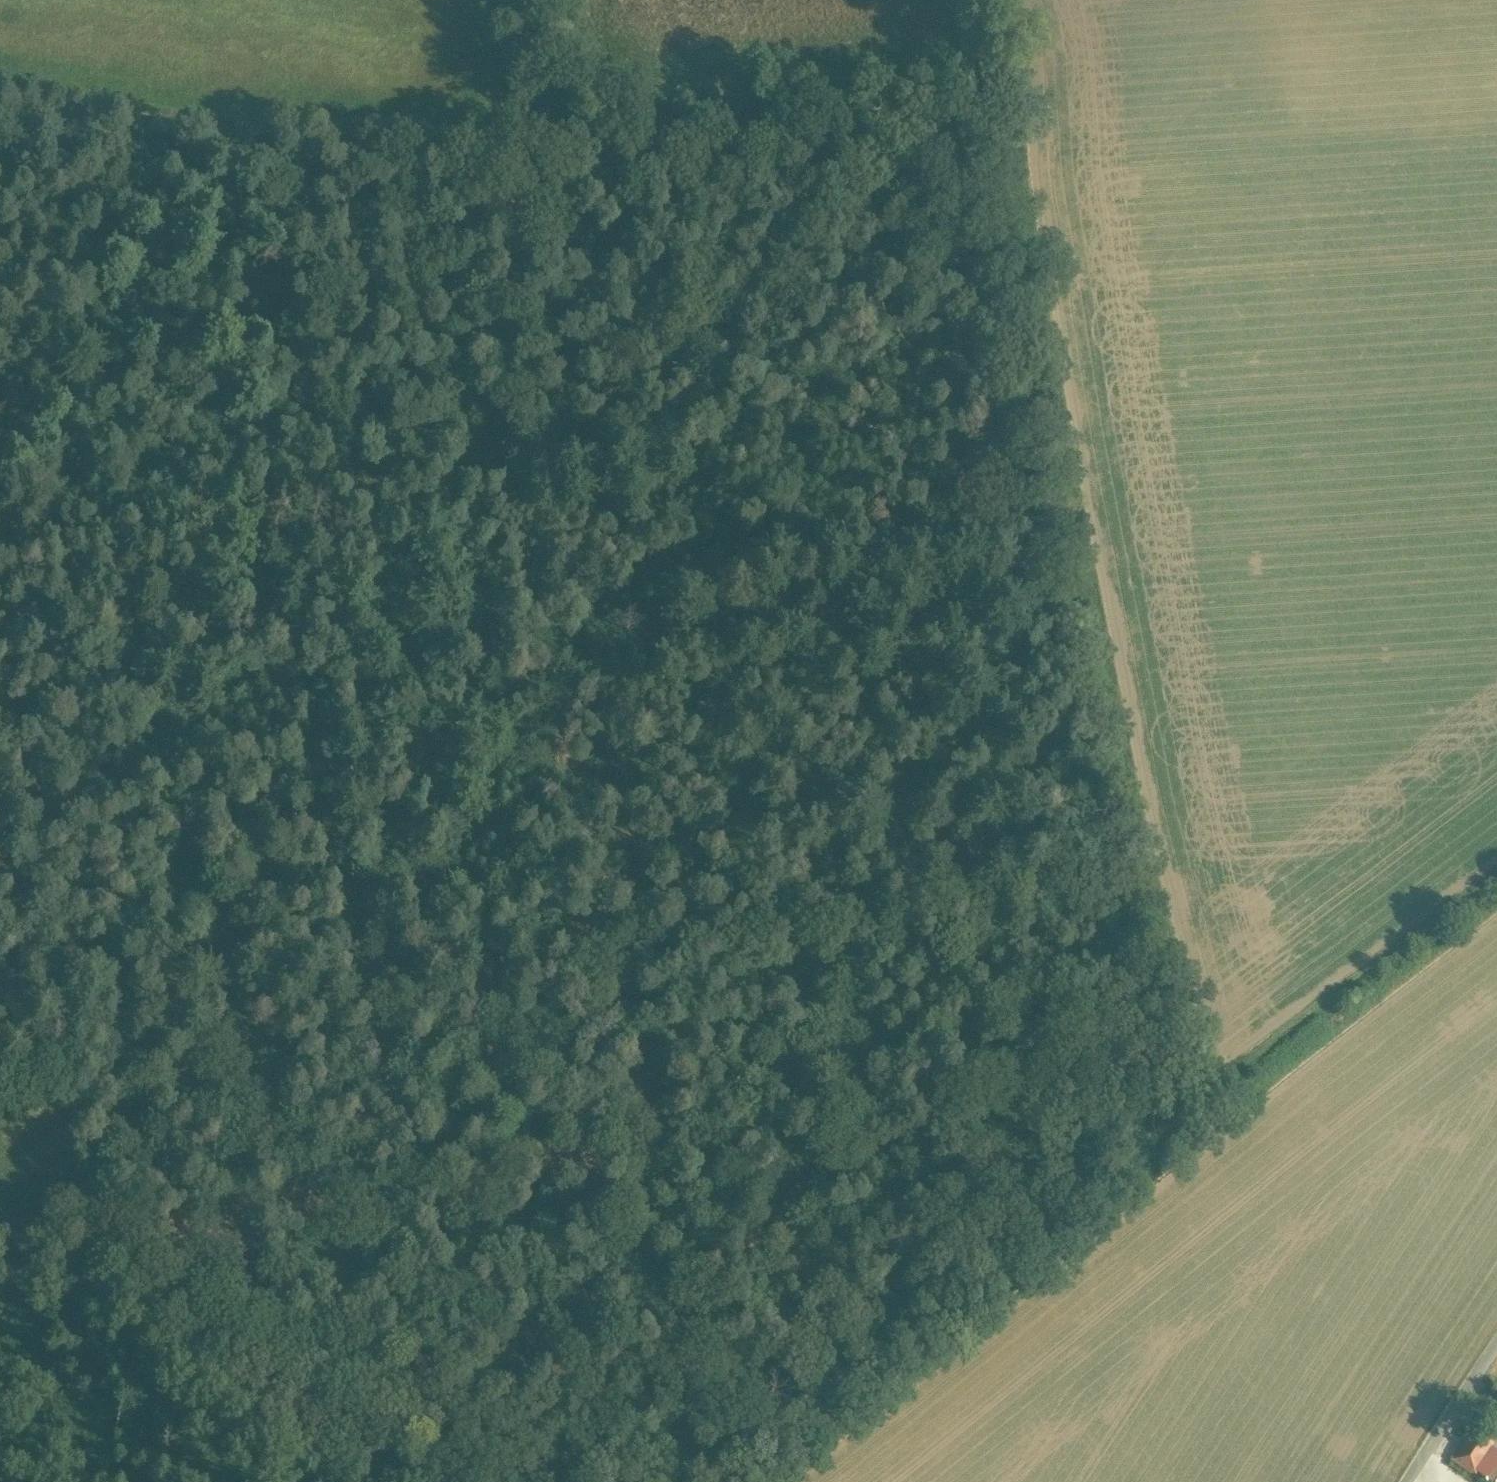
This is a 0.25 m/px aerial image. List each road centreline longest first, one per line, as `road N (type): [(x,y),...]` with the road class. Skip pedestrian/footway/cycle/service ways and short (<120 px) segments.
road 1 (track): [(1496,1331),(1401,1481)]

